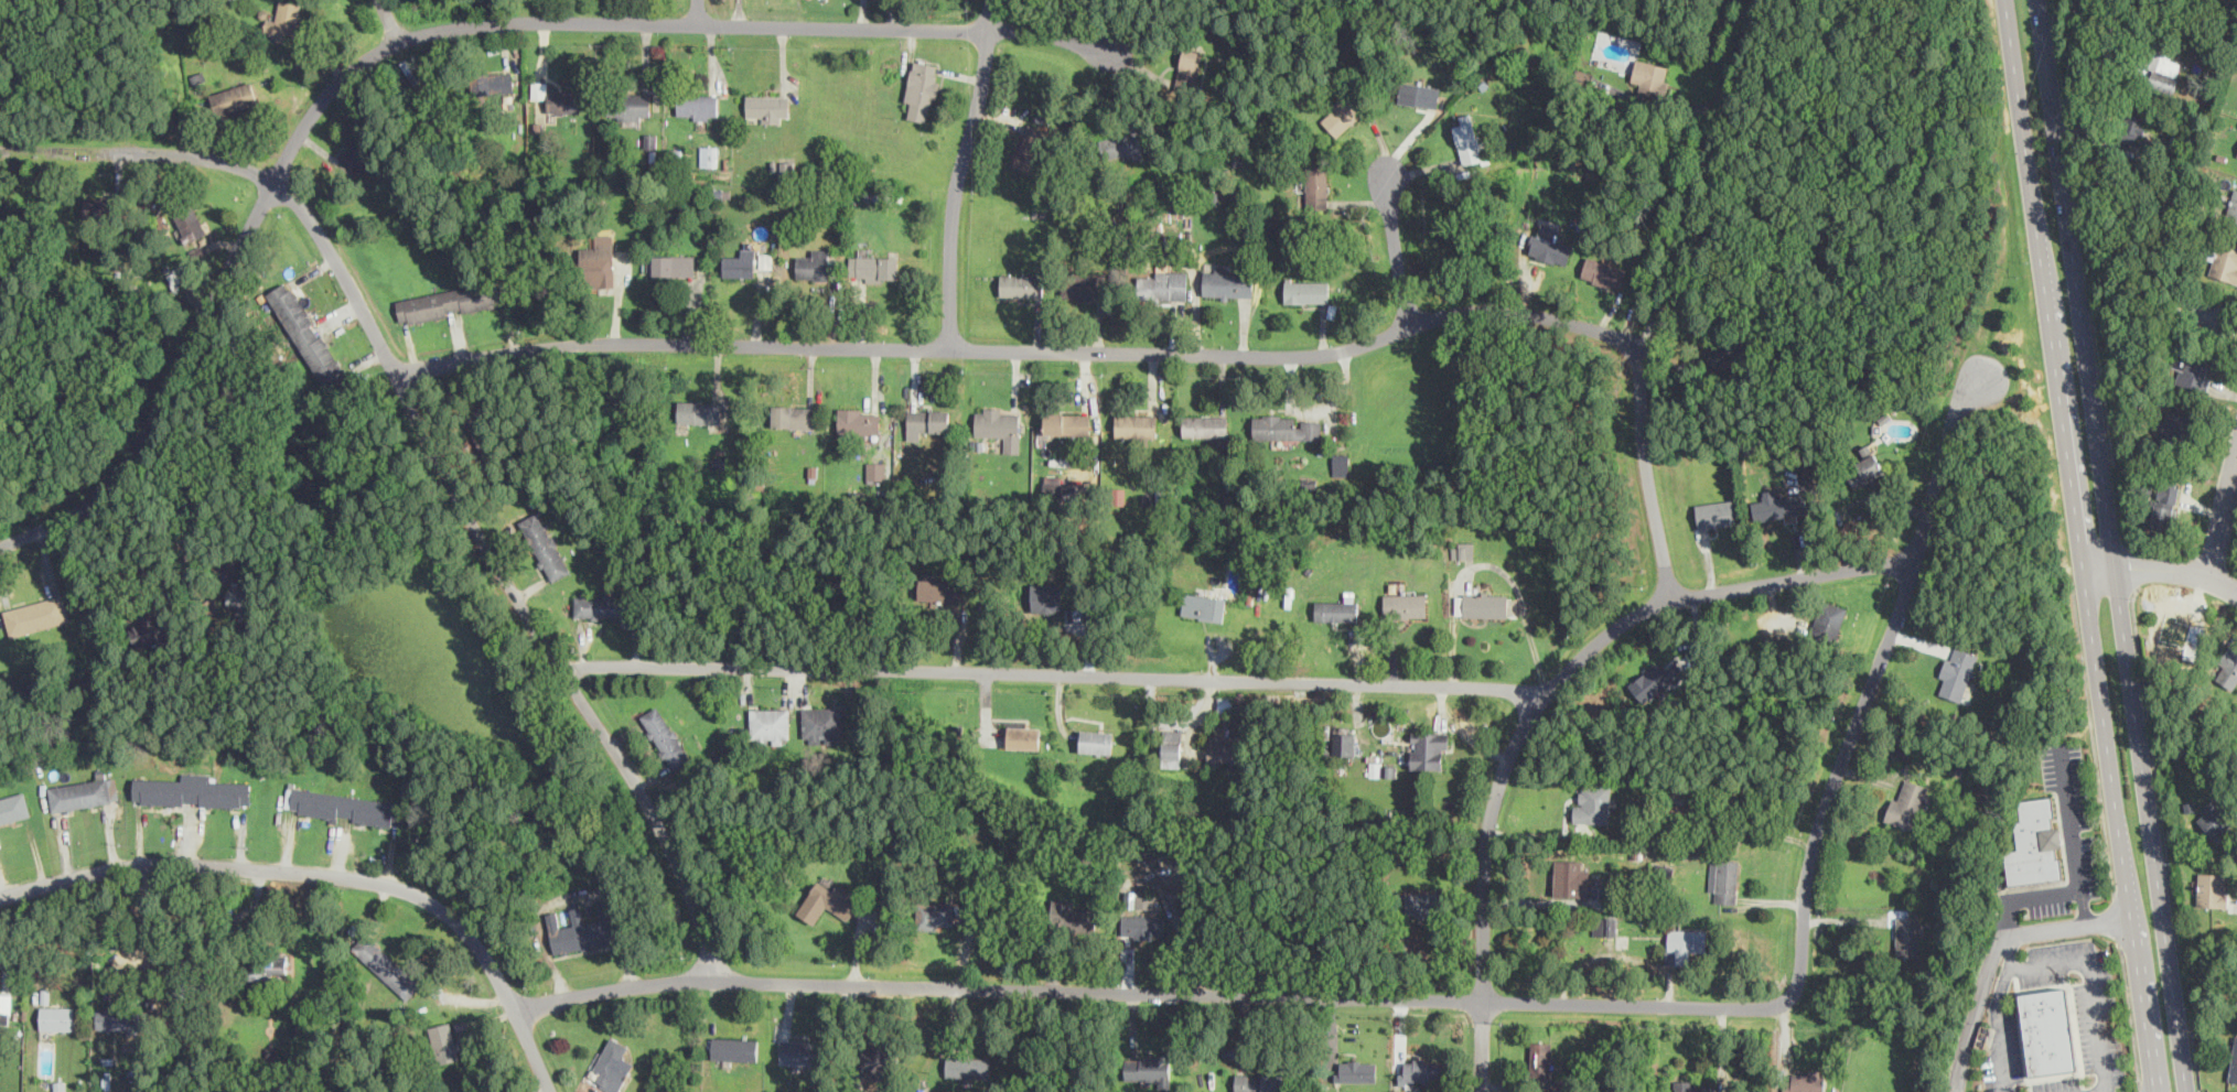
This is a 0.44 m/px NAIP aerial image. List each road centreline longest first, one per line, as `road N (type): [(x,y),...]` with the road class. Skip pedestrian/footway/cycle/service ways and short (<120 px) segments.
road 1 (residential): [(0,547),(75,513),(107,489),(318,102),(354,66),(398,42),(442,28),(538,20),(1088,39)]
road 2 (residential): [(514,1008),(688,980),(1800,1006)]
road 3 (residential): [(396,371),(512,349),(605,343),(1341,352),(1459,310),(1515,307),(1645,342)]
road 4 (residential): [(717,980),(680,877),(631,777),(474,526),(318,227),(271,184),(202,154),(0,150)]
road 5 (secondary): [(2007,0),(2158,1091)]
road 6 (secondary): [(2188,1091),(2037,0)]
road 7 (residential): [(562,670),(600,663),(1547,693)]
road 8 (residential): [(1479,1091),(1495,790),(1547,693),(1581,656),(1673,597),(1910,561)]
road 9 (residential): [(1800,1006),(1797,918),(1810,852),(1959,402),(1987,375)]
road 10 (residential): [(0,897),(165,862),(391,884),(449,912),(475,941),(551,1091)]
road 11 (residential): [(949,347),(951,209),(982,82),(990,0)]
road 12 (residential): [(1673,597),(1636,406),(1645,342)]
road 13 (residential): [(1409,326),(1385,161)]
road 14 (residential): [(2086,573),(2184,570),(2236,593)]
road 15 (residential): [(2236,454),(2211,575)]

